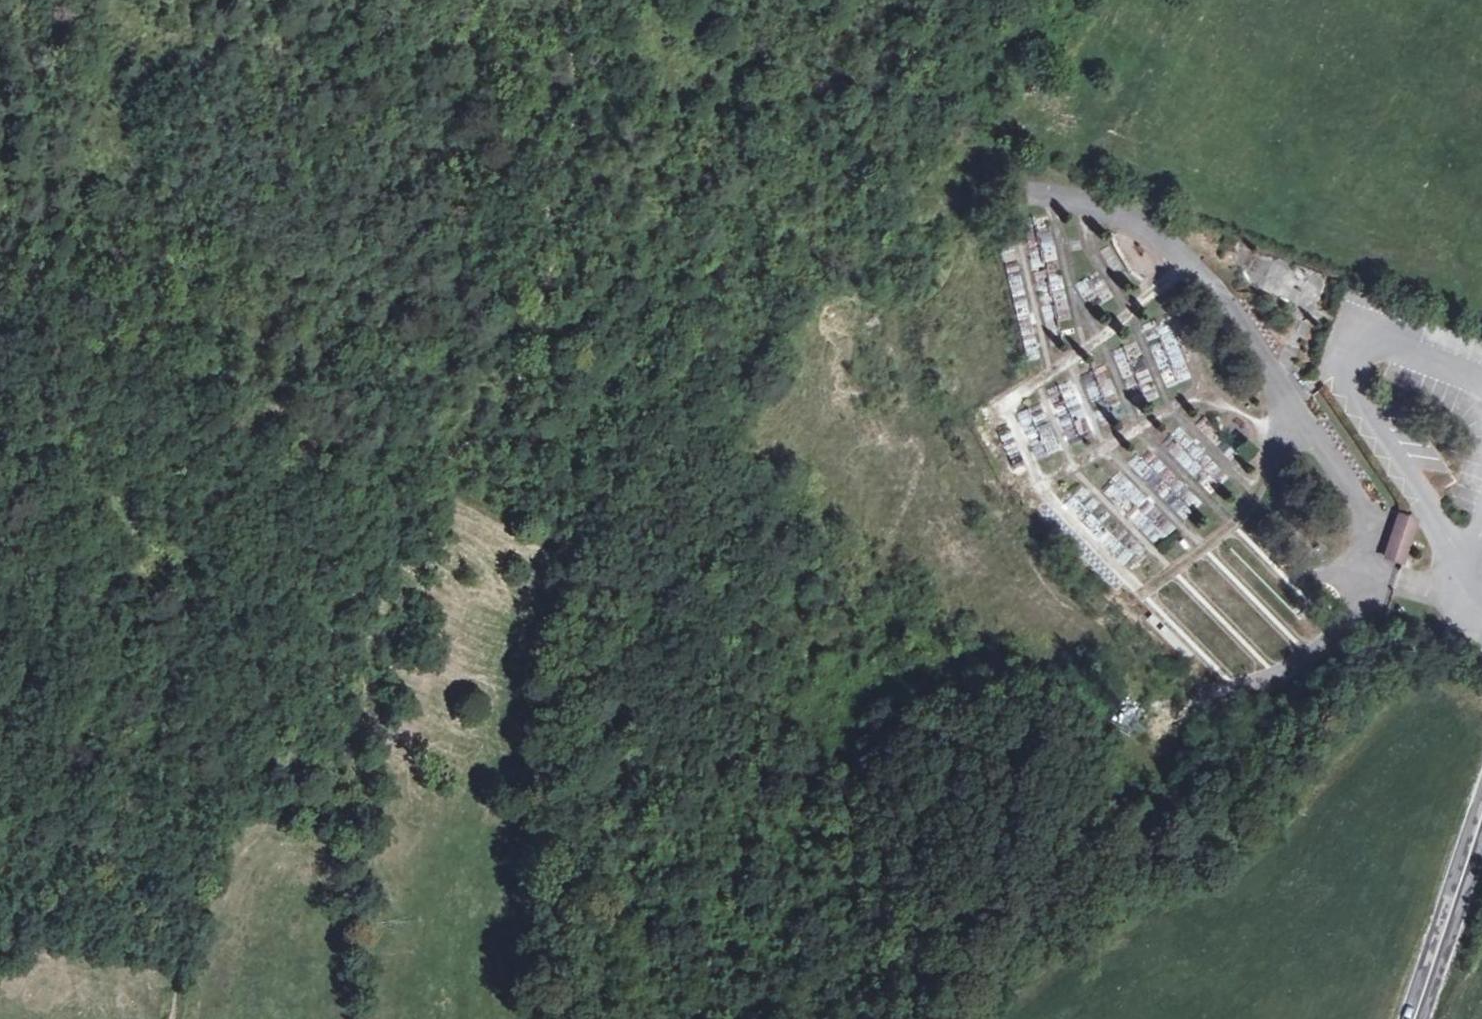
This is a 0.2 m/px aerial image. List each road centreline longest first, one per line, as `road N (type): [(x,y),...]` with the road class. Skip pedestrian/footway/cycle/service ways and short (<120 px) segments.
road 1 (track): [(1428,590),(1167,718)]
road 2 (secondary): [(1481,821),(1414,1018)]
road 3 (track): [(192,853),(171,1018)]

